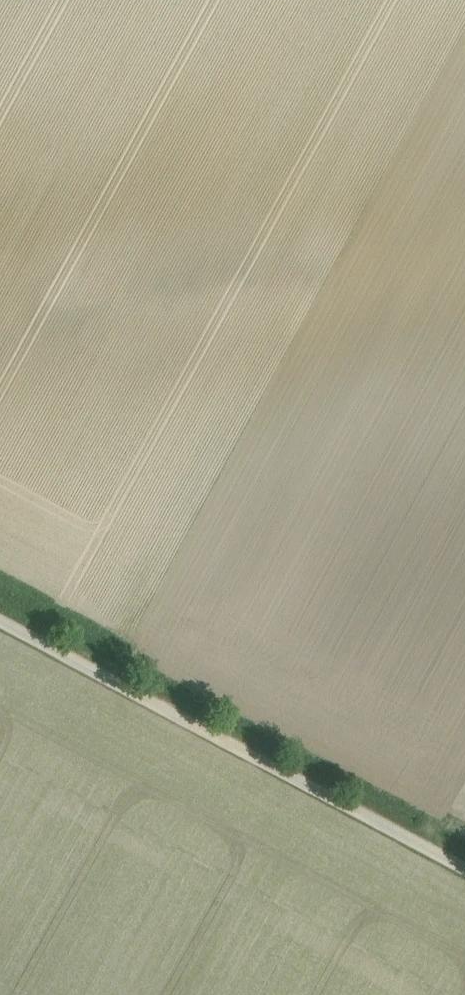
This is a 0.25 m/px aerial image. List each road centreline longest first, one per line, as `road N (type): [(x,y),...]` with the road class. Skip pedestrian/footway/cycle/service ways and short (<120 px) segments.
road 1 (track): [(464,868),(0,618)]

